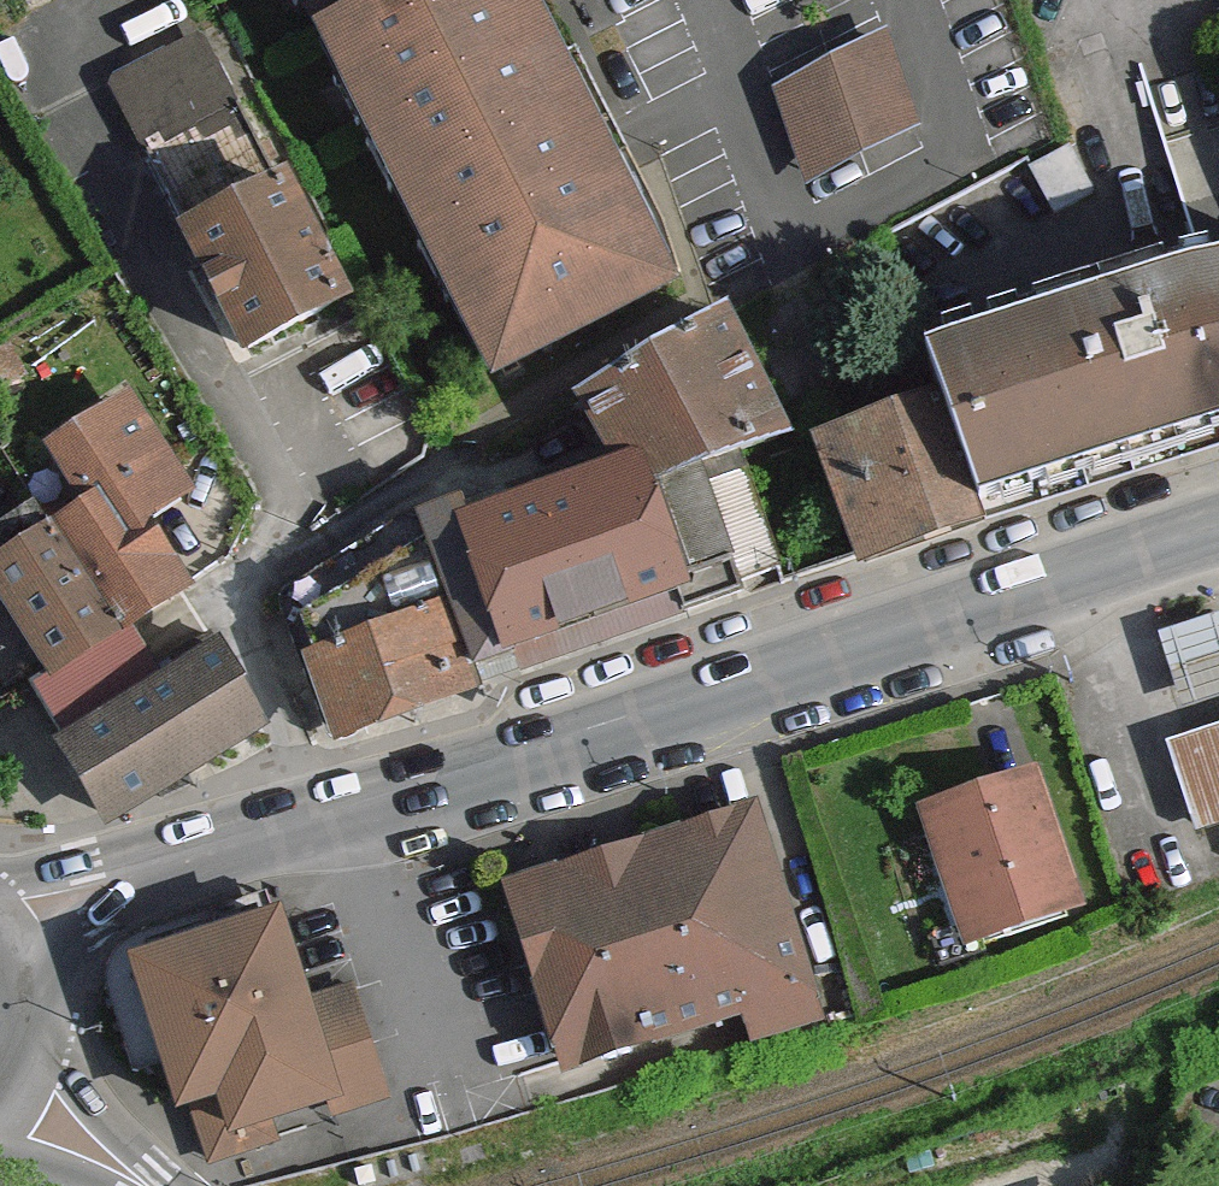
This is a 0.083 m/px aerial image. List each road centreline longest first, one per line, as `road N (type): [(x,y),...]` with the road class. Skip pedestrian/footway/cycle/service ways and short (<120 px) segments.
road 1 (primary): [(179,859),(1218,525)]
road 2 (primary): [(18,979),(179,859)]
road 3 (primary): [(179,859),(0,878)]
road 4 (tertiary): [(145,1185),(8,1084)]

